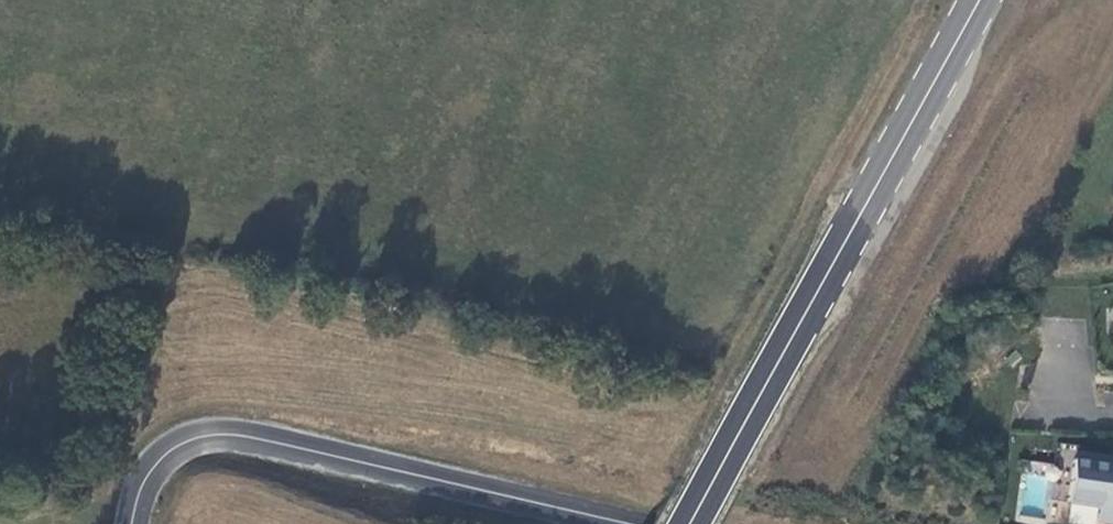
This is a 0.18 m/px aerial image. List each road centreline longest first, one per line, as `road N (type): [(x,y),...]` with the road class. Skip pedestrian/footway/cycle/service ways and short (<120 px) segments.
road 1 (secondary): [(692,523),(983,0)]
road 2 (tertiary): [(134,523),(154,463),(185,439),(223,433),(641,523)]

